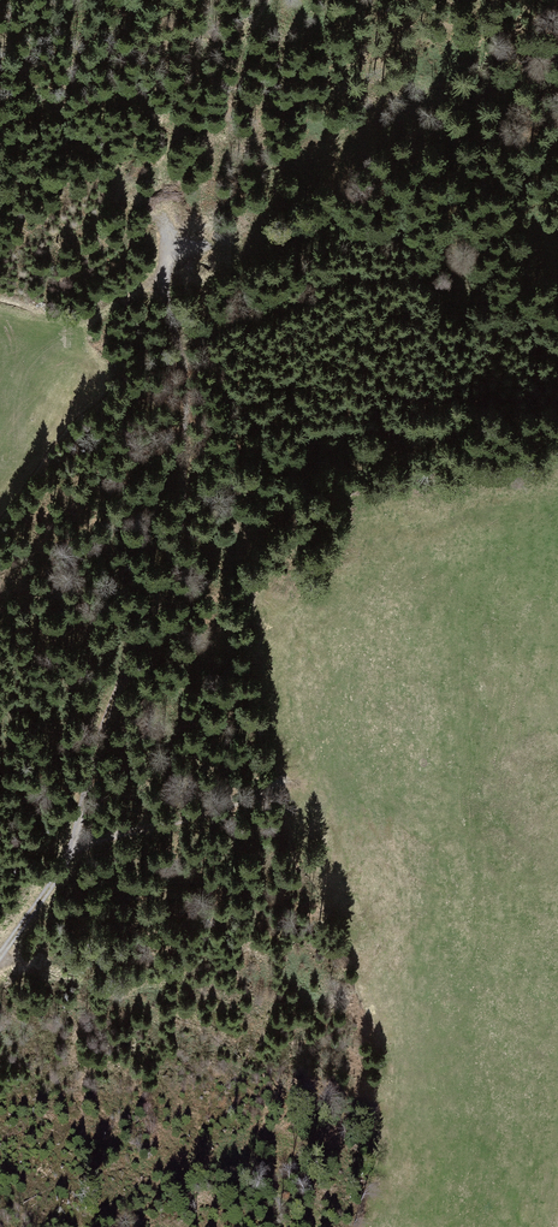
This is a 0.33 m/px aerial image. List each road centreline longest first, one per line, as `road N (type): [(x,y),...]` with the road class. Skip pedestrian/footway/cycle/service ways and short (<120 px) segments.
road 1 (track): [(0,962),(63,877),(112,715),(183,559),(193,447),(177,332)]
road 2 (track): [(0,306),(177,332),(156,215)]
road 3 (track): [(268,784),(79,837)]

